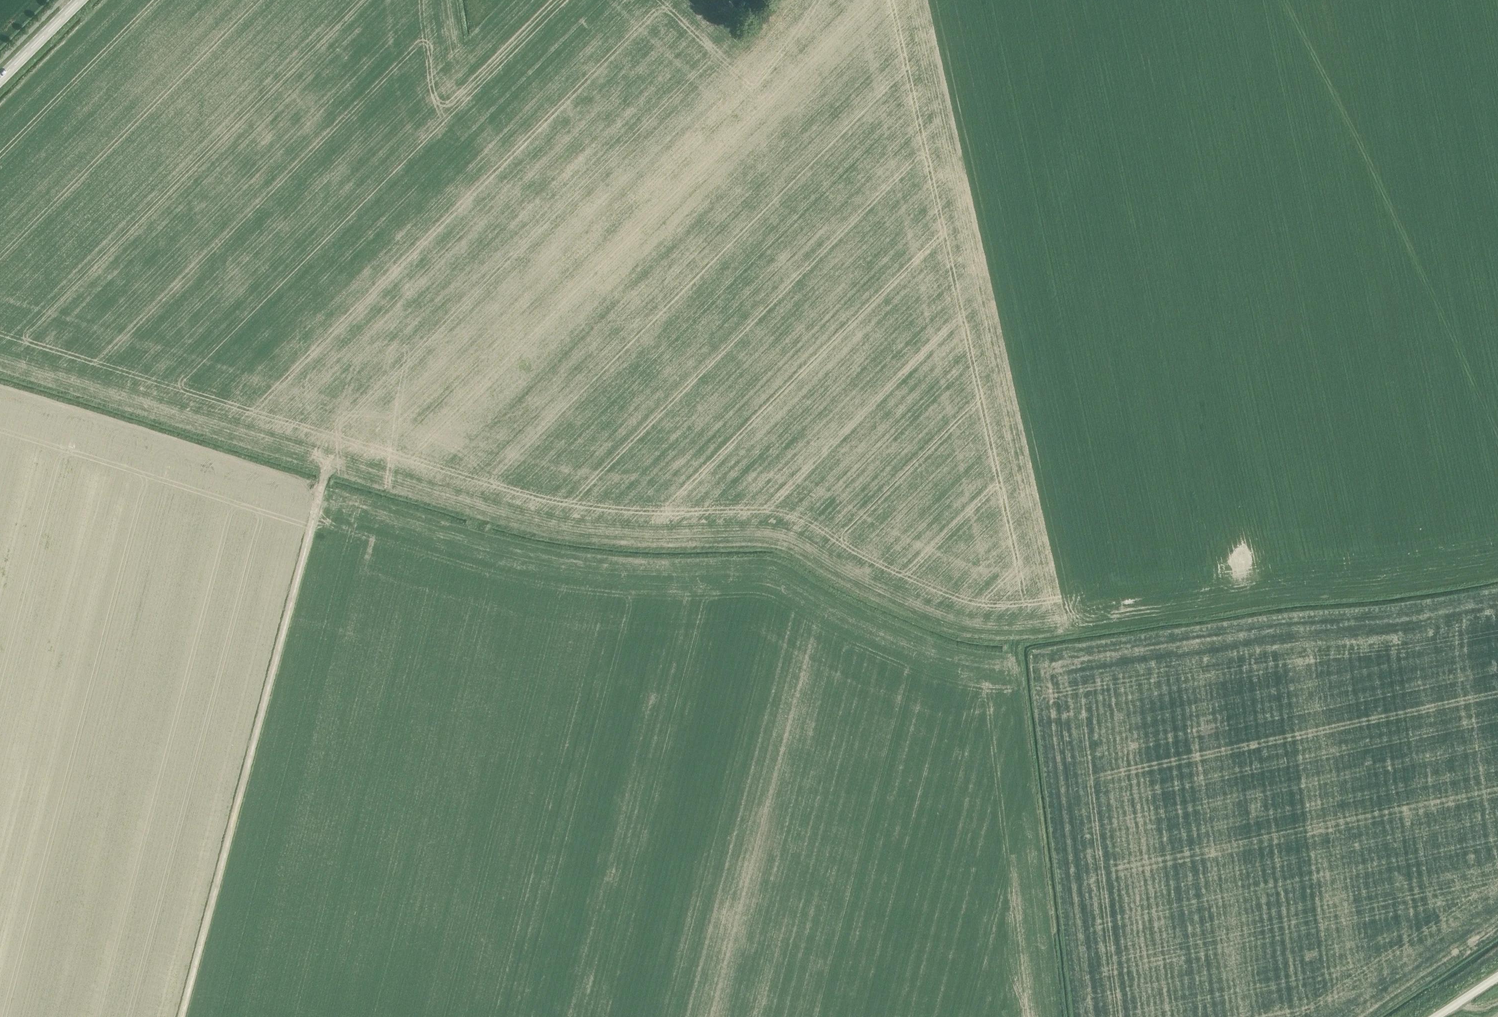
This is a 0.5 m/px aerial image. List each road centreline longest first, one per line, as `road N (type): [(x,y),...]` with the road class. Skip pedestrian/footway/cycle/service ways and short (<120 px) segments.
road 1 (track): [(181,1016),(326,471)]

